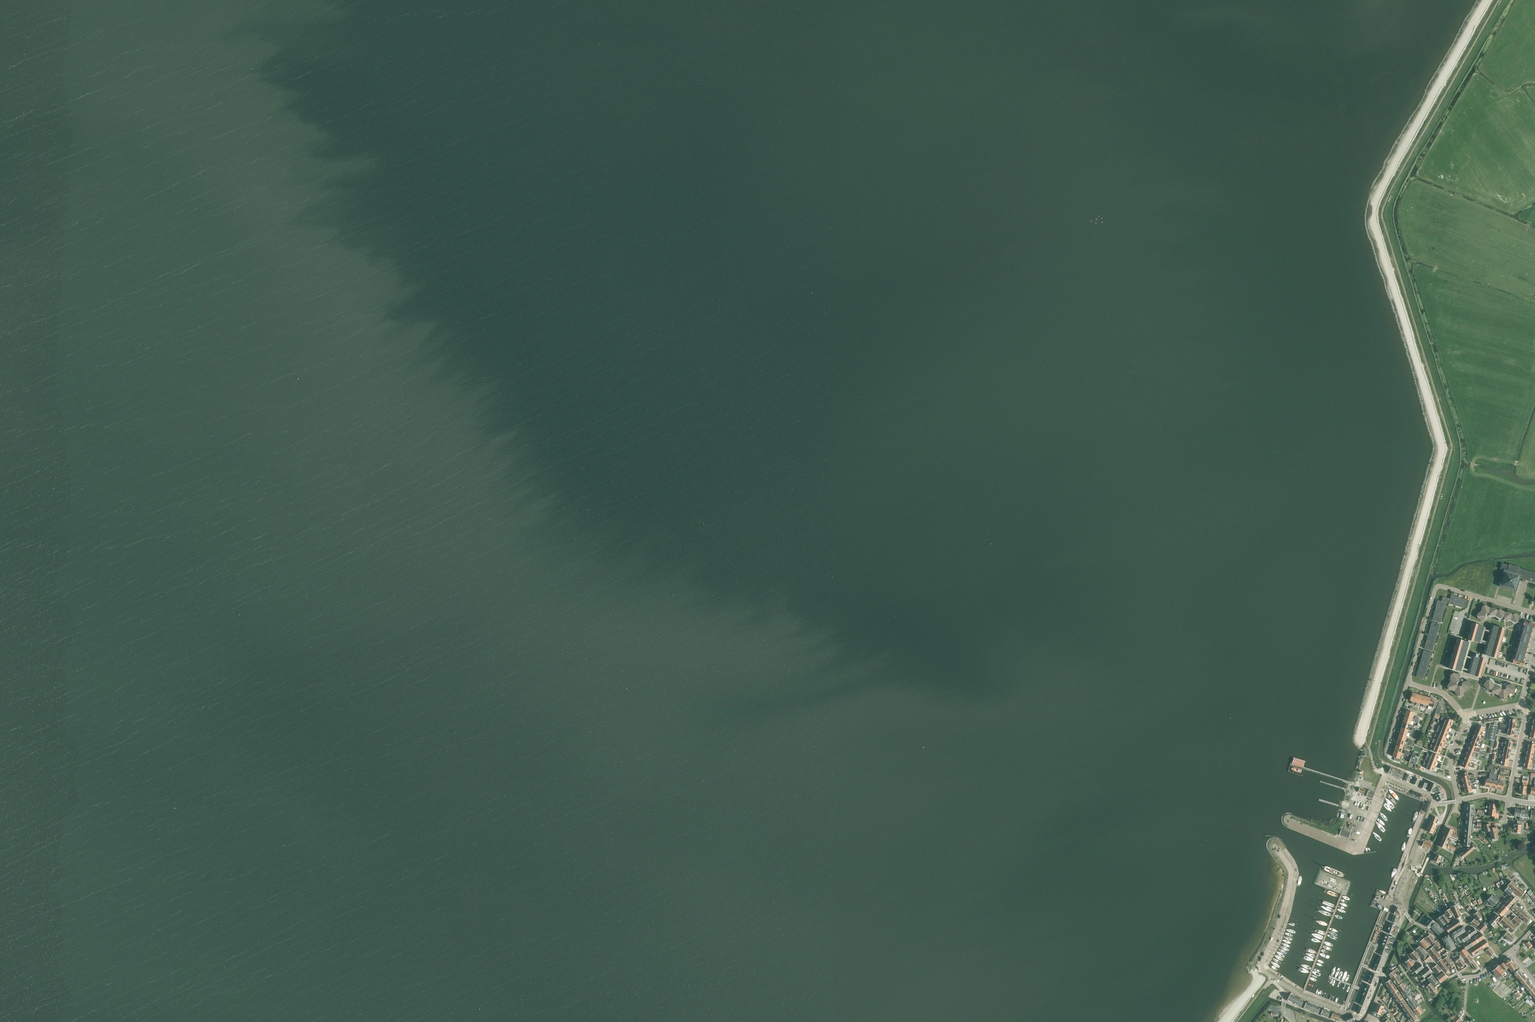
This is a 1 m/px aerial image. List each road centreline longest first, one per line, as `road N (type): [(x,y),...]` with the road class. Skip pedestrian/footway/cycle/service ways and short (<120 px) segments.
road 1 (residential): [(1272,978),(1348,1013),(1396,899)]
road 2 (residential): [(1290,822),(1357,847),(1386,776),(1434,803)]
road 3 (residential): [(1409,683),(1437,586),(1534,613)]
road 4 (residential): [(1272,978),(1261,964),(1292,870),(1277,850)]
road 5 (residential): [(1478,976),(1462,978),(1442,939),(1396,899)]

